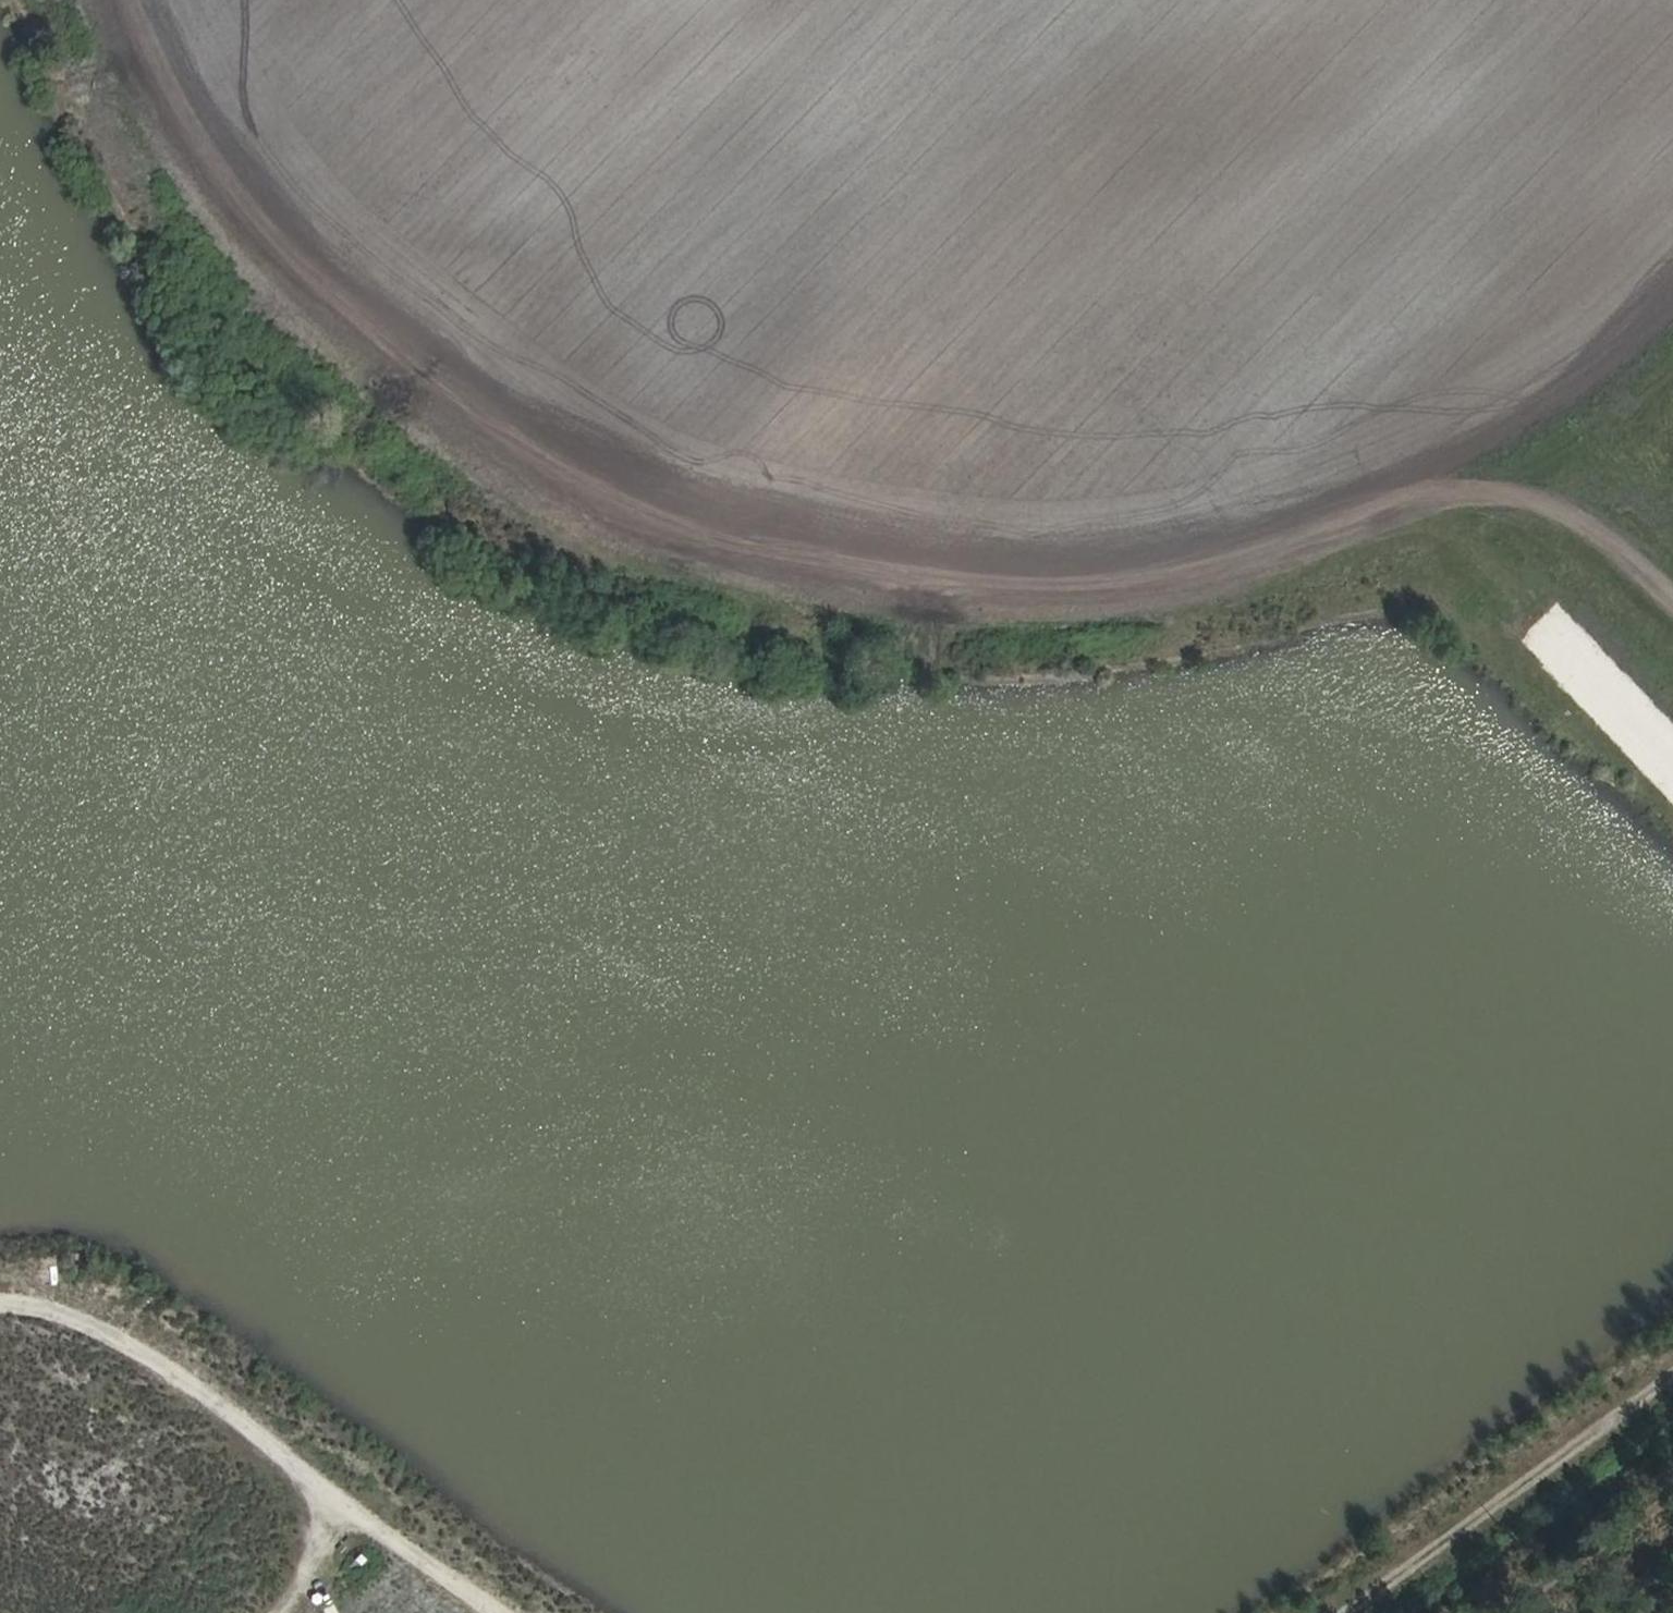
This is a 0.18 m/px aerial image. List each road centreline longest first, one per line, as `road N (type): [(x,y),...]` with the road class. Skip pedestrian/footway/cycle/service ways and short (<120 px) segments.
road 1 (track): [(0,1308),(65,1308),(270,1437),(494,1612)]

